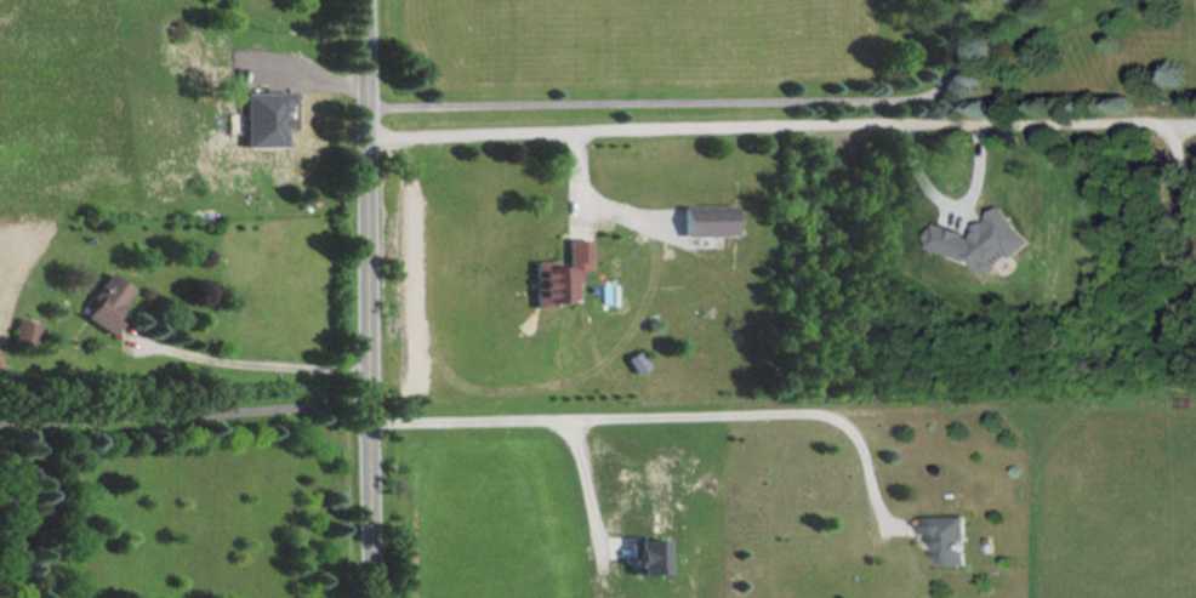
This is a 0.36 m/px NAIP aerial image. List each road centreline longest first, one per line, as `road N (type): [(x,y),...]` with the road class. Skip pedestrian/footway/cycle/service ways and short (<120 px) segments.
road 1 (residential): [(369,137),(762,120),(1156,118)]
road 2 (residential): [(366,0),(375,597)]

